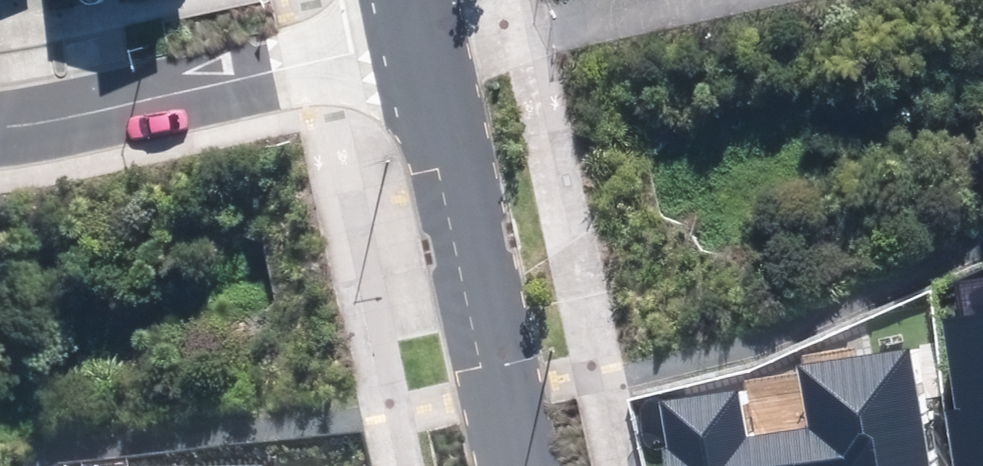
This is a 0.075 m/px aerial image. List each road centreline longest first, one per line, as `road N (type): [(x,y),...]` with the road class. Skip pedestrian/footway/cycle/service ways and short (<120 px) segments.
road 1 (residential): [(0,126),(321,79),(429,55)]
road 2 (tertiary): [(519,465),(429,55)]
road 3 (residential): [(657,0),(429,55)]

